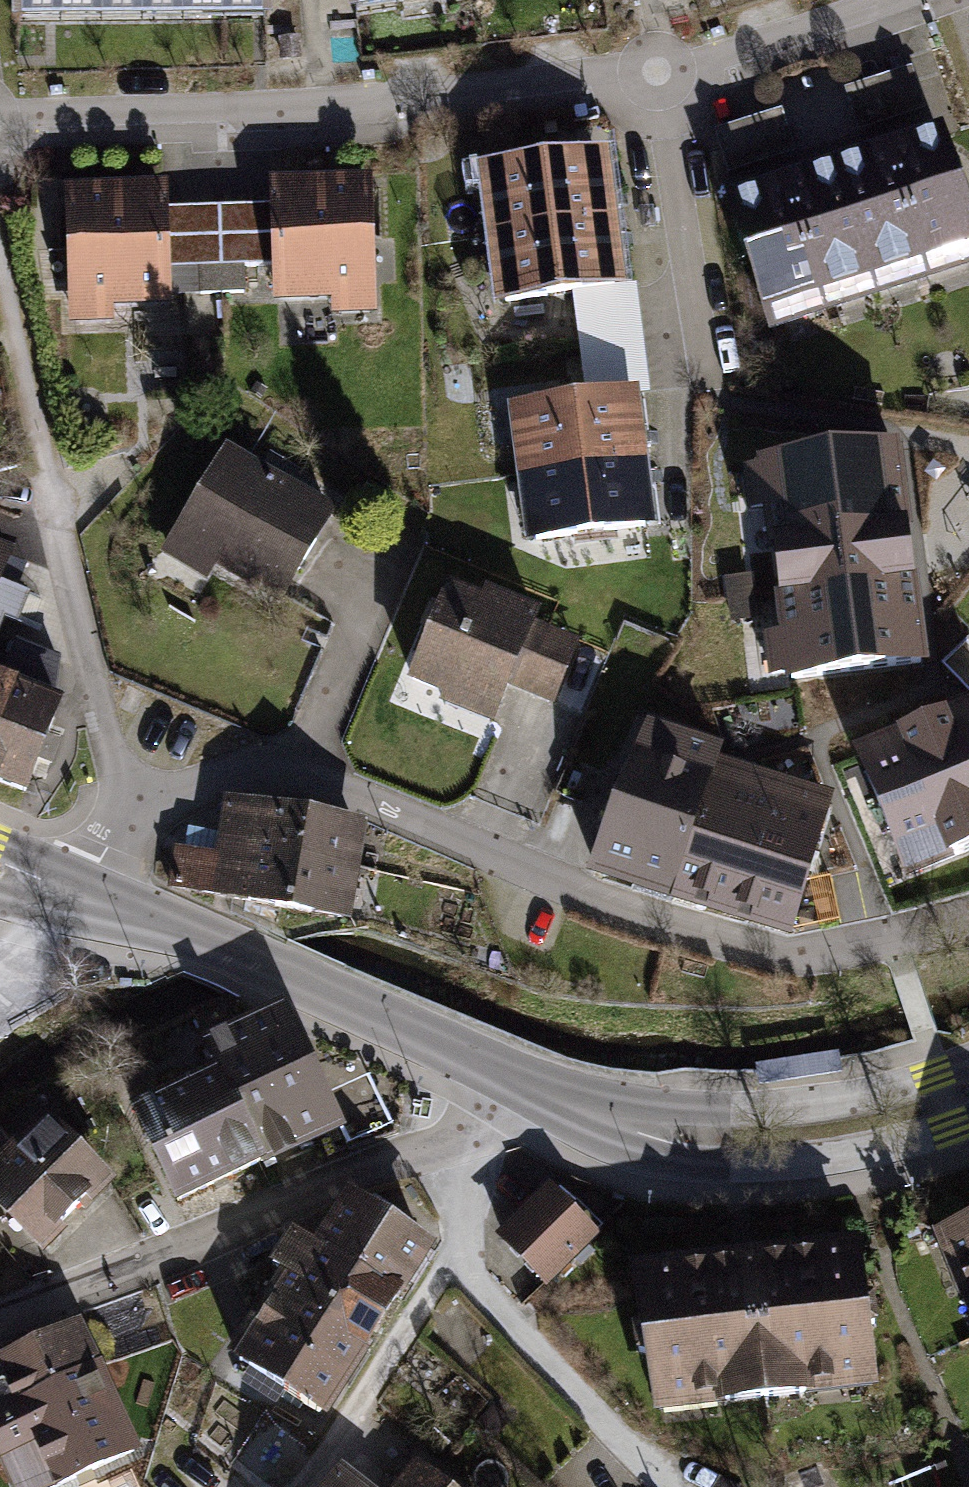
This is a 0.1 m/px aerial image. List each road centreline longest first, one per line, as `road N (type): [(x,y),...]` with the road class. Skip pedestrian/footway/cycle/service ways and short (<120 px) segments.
road 1 (residential): [(0,115),(371,98),(656,68),(720,57),(891,0)]
road 2 (residential): [(236,776),(338,791),(627,911),(768,954),(822,954),(968,914)]
road 3 (track): [(129,807),(0,290)]
road 4 (residential): [(468,1132),(0,1324)]
road 5 (tertiary): [(513,1077),(615,1121),(730,1139),(854,1127),(968,1091)]
road 6 (tertiary): [(83,896),(235,952),(513,1077)]
road 7 (residential): [(468,1132),(464,1235),(475,1281),(669,1486)]
road 8 (residential): [(83,896),(129,807),(236,776)]

